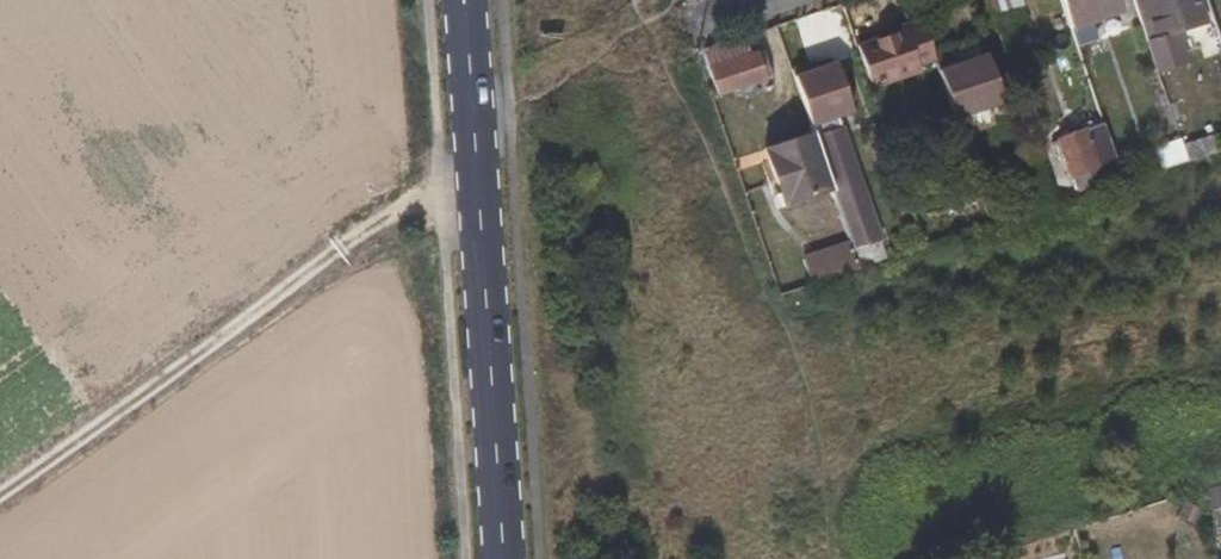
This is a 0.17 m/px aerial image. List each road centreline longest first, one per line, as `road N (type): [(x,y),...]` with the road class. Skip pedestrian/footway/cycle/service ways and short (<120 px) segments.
road 1 (track): [(475,157),(0,501)]
road 2 (secondary): [(465,0),(505,558)]

